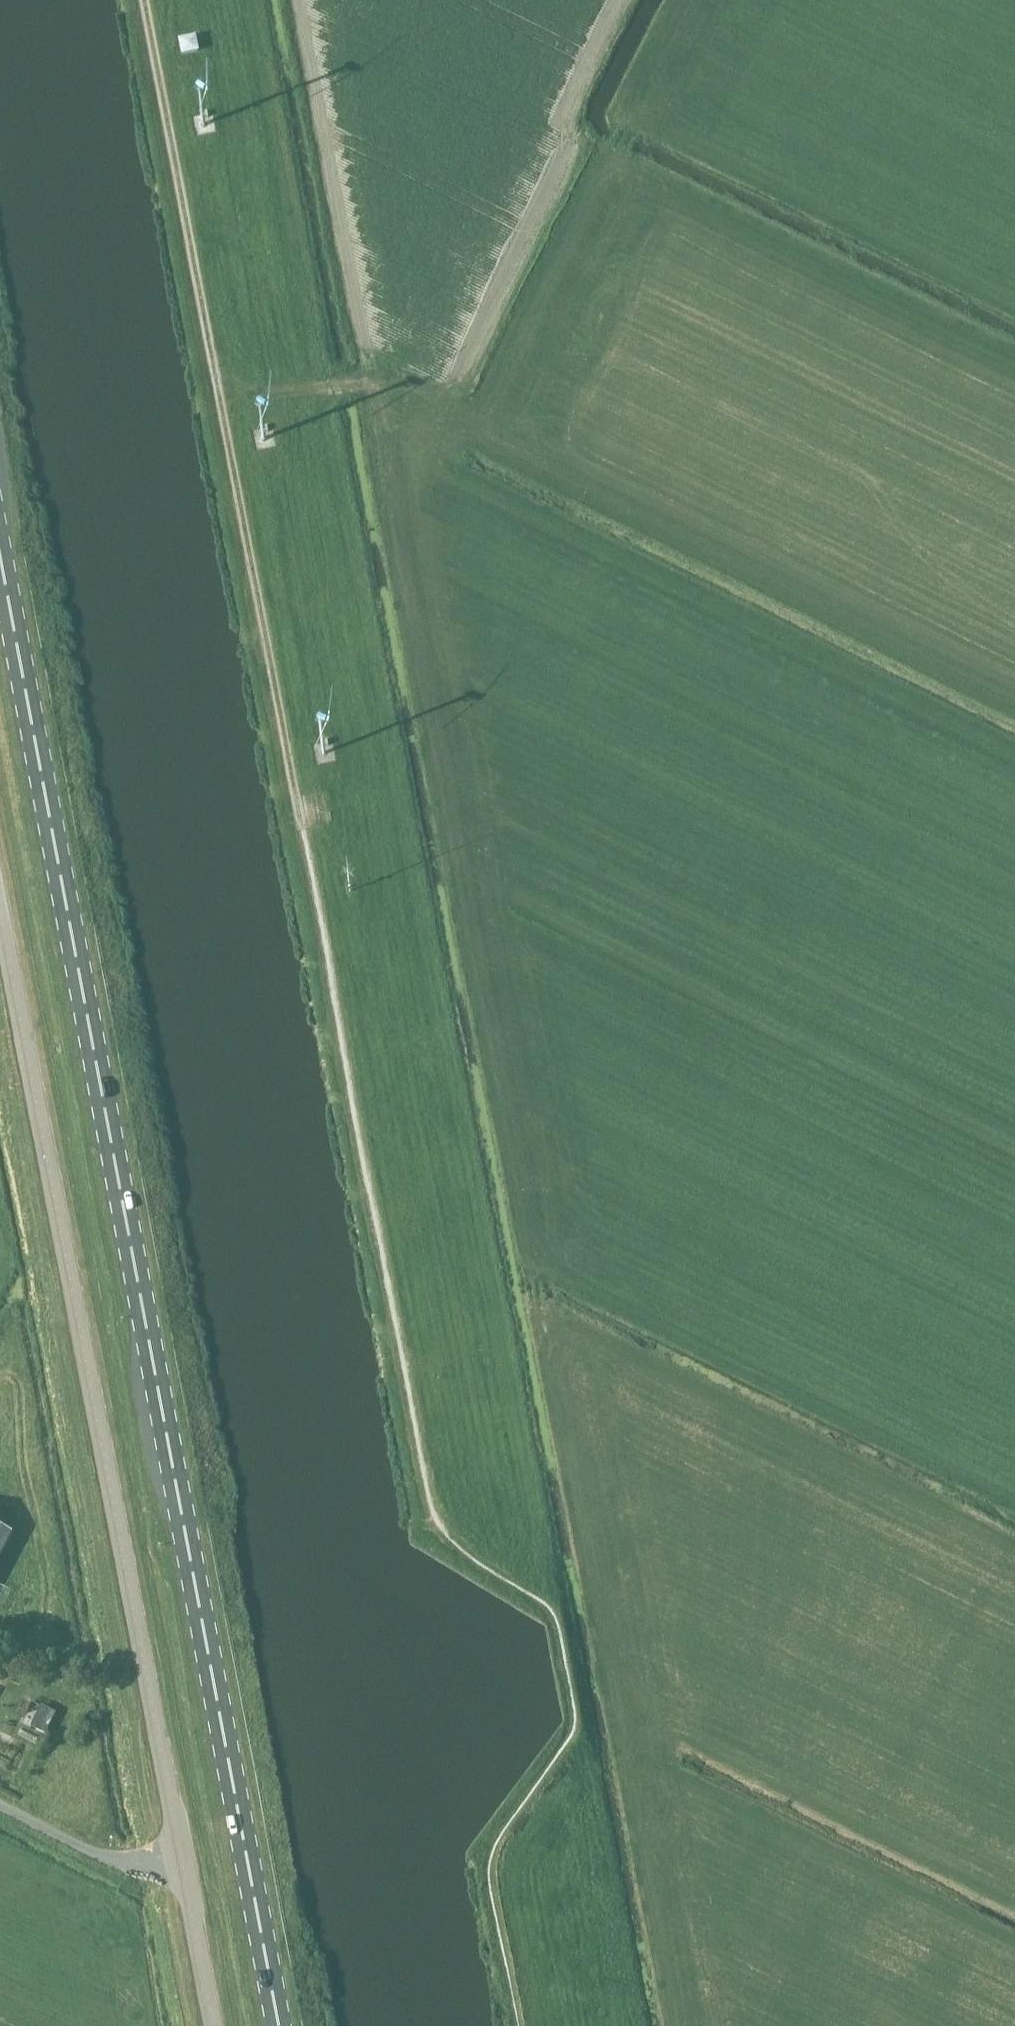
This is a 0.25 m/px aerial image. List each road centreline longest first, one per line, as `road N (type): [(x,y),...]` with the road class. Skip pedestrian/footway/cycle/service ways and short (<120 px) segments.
road 1 (primary): [(279,2025),(0,565)]
road 2 (unclassified): [(213,2025),(0,911)]

